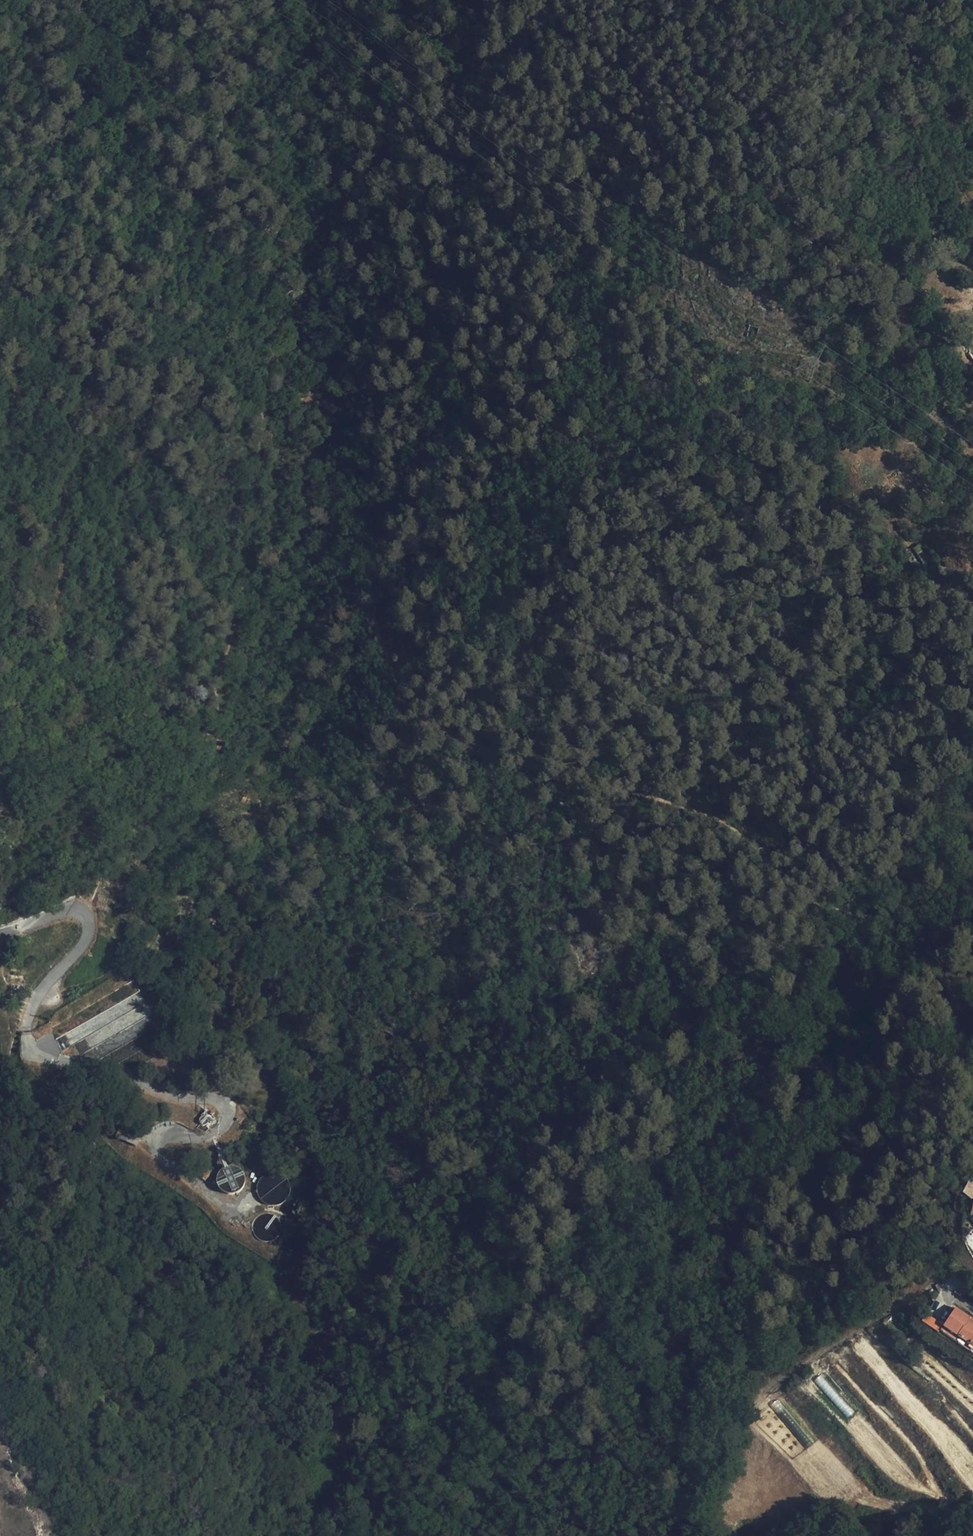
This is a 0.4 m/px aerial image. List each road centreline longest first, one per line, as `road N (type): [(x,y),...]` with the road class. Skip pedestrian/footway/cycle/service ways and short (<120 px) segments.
road 1 (track): [(407,1535),(377,1513),(353,1476),(297,1283)]

